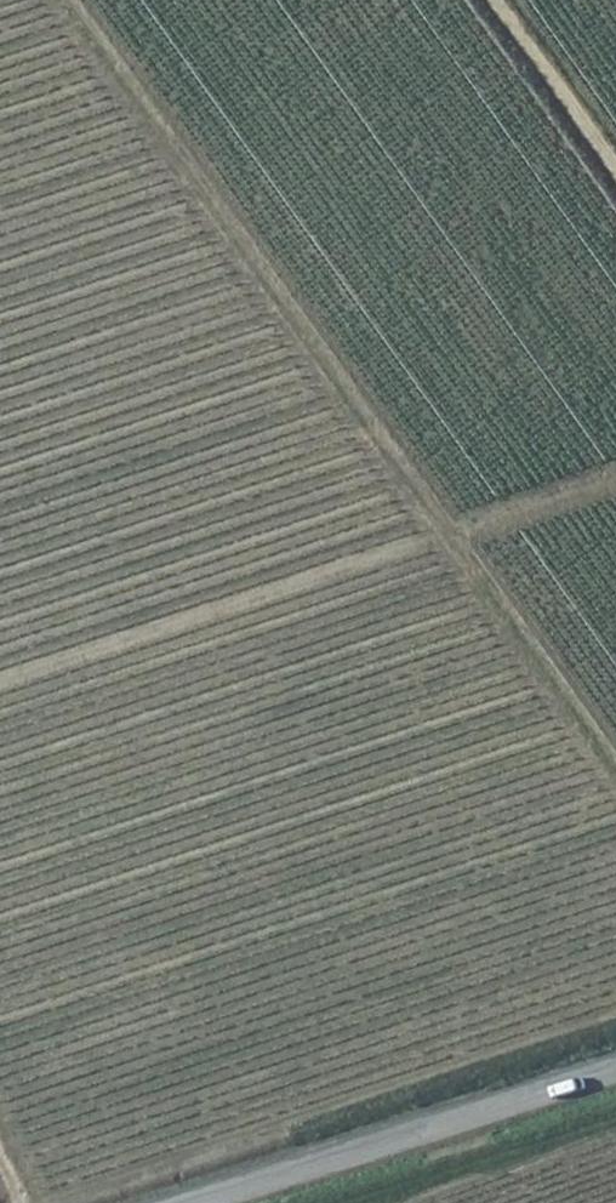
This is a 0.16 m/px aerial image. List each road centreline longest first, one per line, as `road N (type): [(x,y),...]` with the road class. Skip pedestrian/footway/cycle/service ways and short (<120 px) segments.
road 1 (tertiary): [(194,1202),(615,1065)]
road 2 (track): [(485,0),(615,174)]

